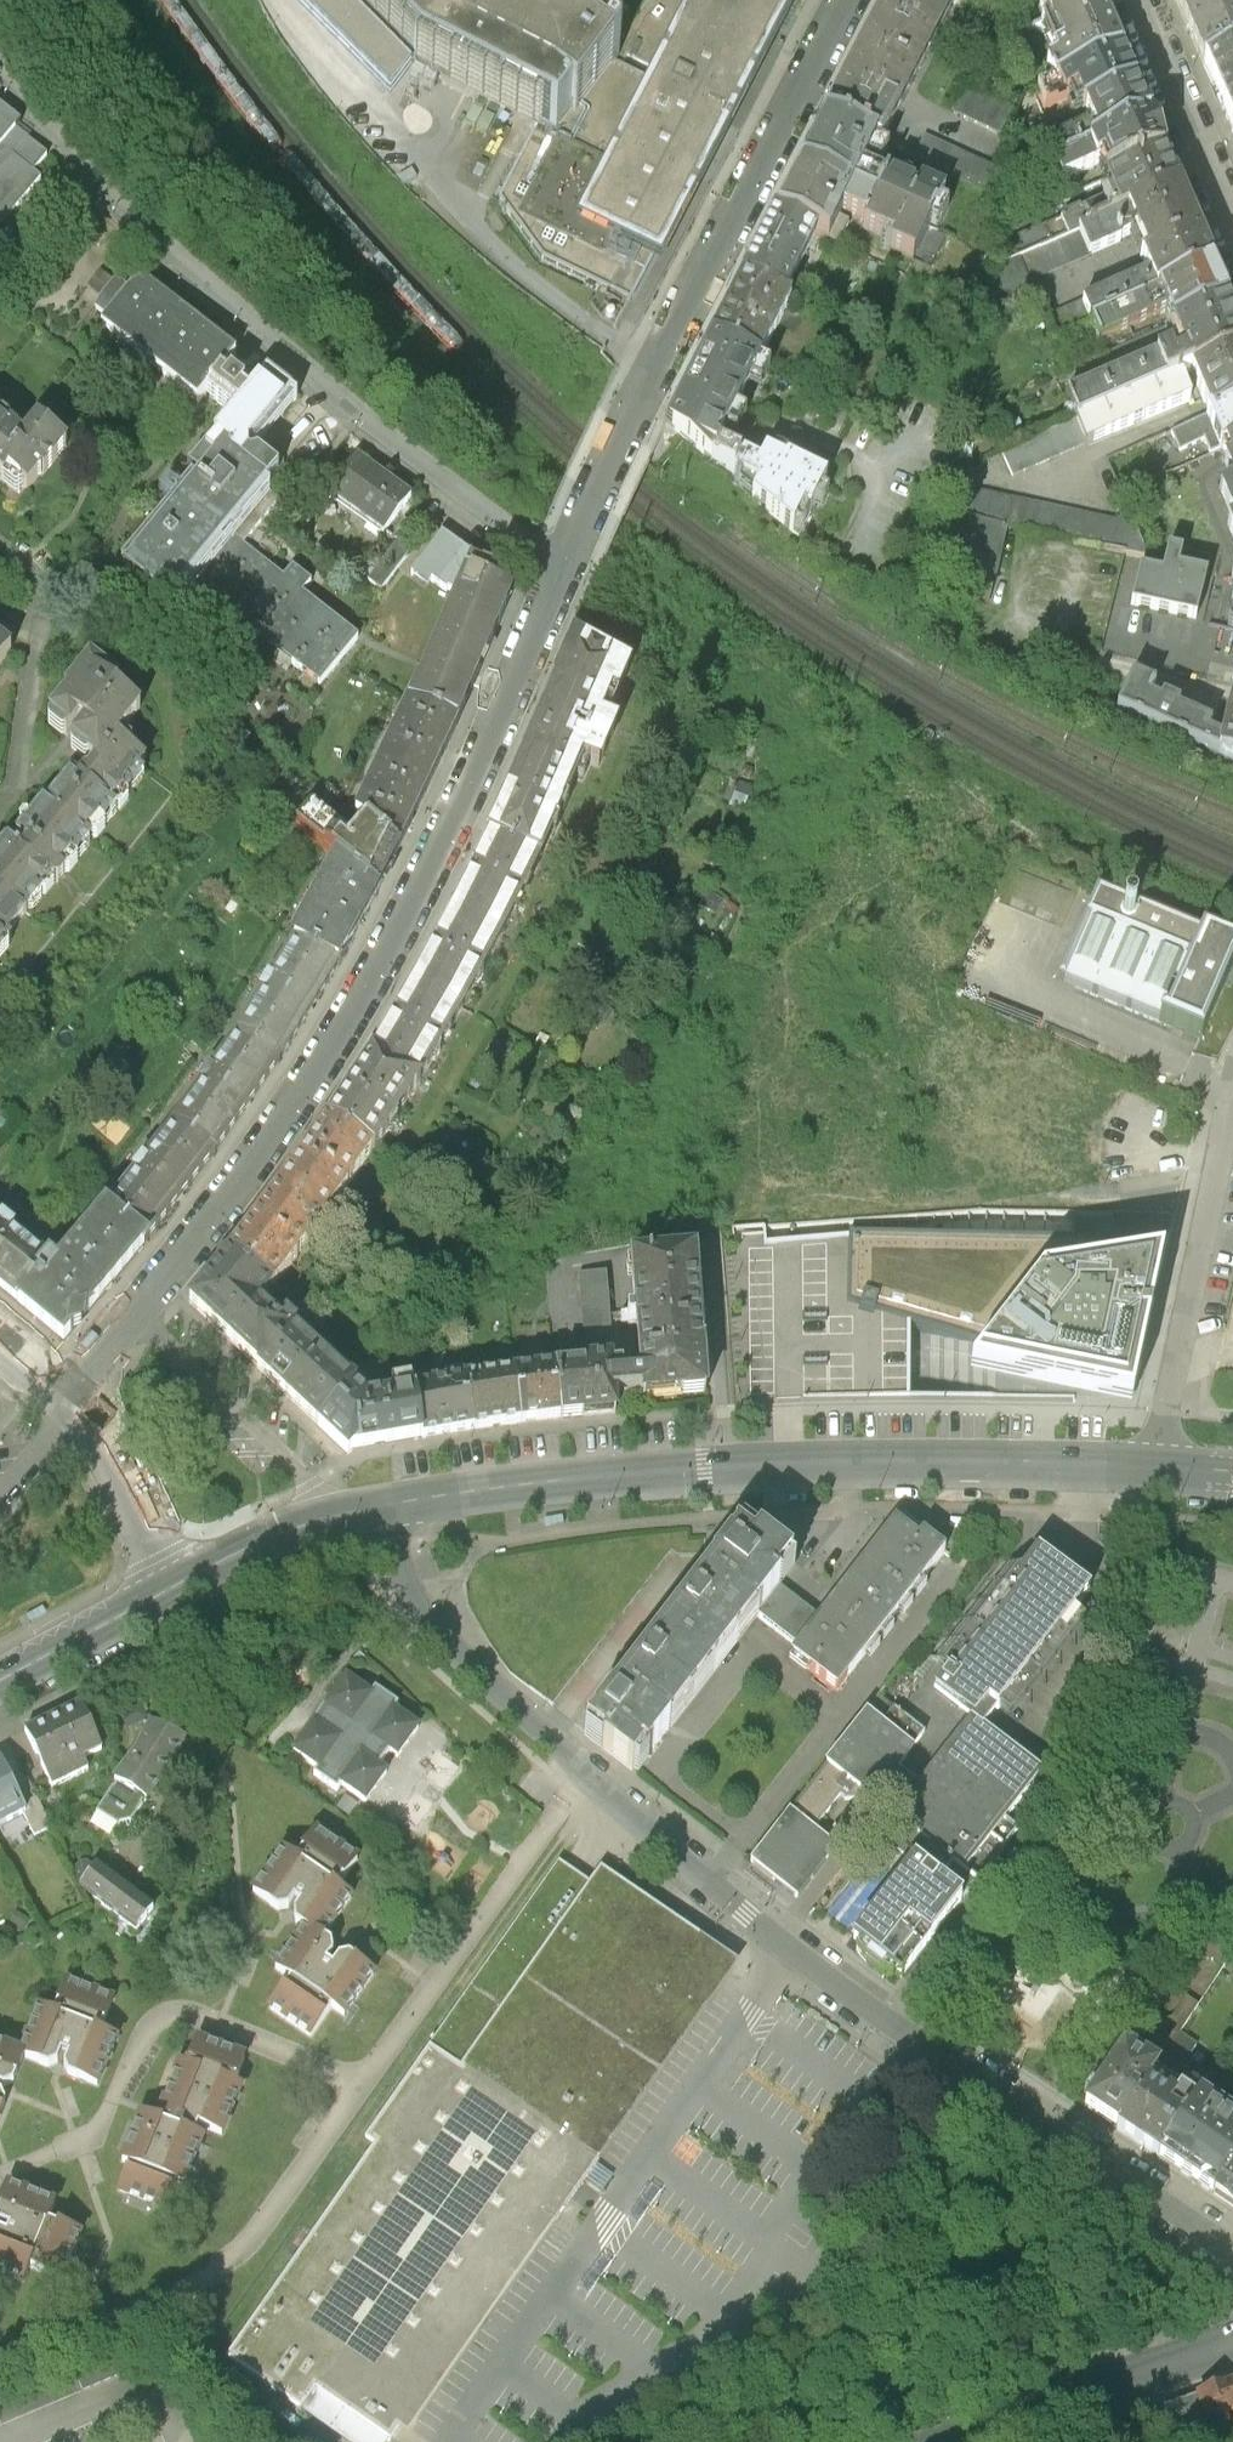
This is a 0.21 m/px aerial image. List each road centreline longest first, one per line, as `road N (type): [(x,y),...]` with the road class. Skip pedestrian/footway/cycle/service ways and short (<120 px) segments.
road 1 (residential): [(564,567),(485,772),(390,972),(142,1319)]
road 2 (secondary): [(385,1508),(552,1484),(874,1464),(1232,1472)]
road 3 (residential): [(596,1777),(746,1915),(885,2023),(1232,2252)]
road 4 (residential): [(564,567),(380,434),(154,239),(0,74)]
road 5 (residential): [(848,0),(638,401),(564,567)]
road 6 (residential): [(0,2365),(200,2282),(237,2256),(266,2229),(376,2084)]
road 7 (residential): [(0,2176),(80,2143),(100,2124),(149,2025),(165,2010),(186,2008),(376,2084)]
road 8 (residential): [(376,2084),(596,1777)]
road 9 (residential): [(385,1508),(414,1600),(443,1638),(596,1777)]
road 10 (residential): [(950,2441),(1232,2347)]
road 11 (residential): [(142,1319),(342,1516)]
road 12 (residential): [(1145,0),(1232,219)]
road 13 (residential): [(178,1583),(73,1402)]
road 14 (secondary): [(0,1680),(178,1583)]
road 15 (secondary): [(178,1583),(342,1516)]

